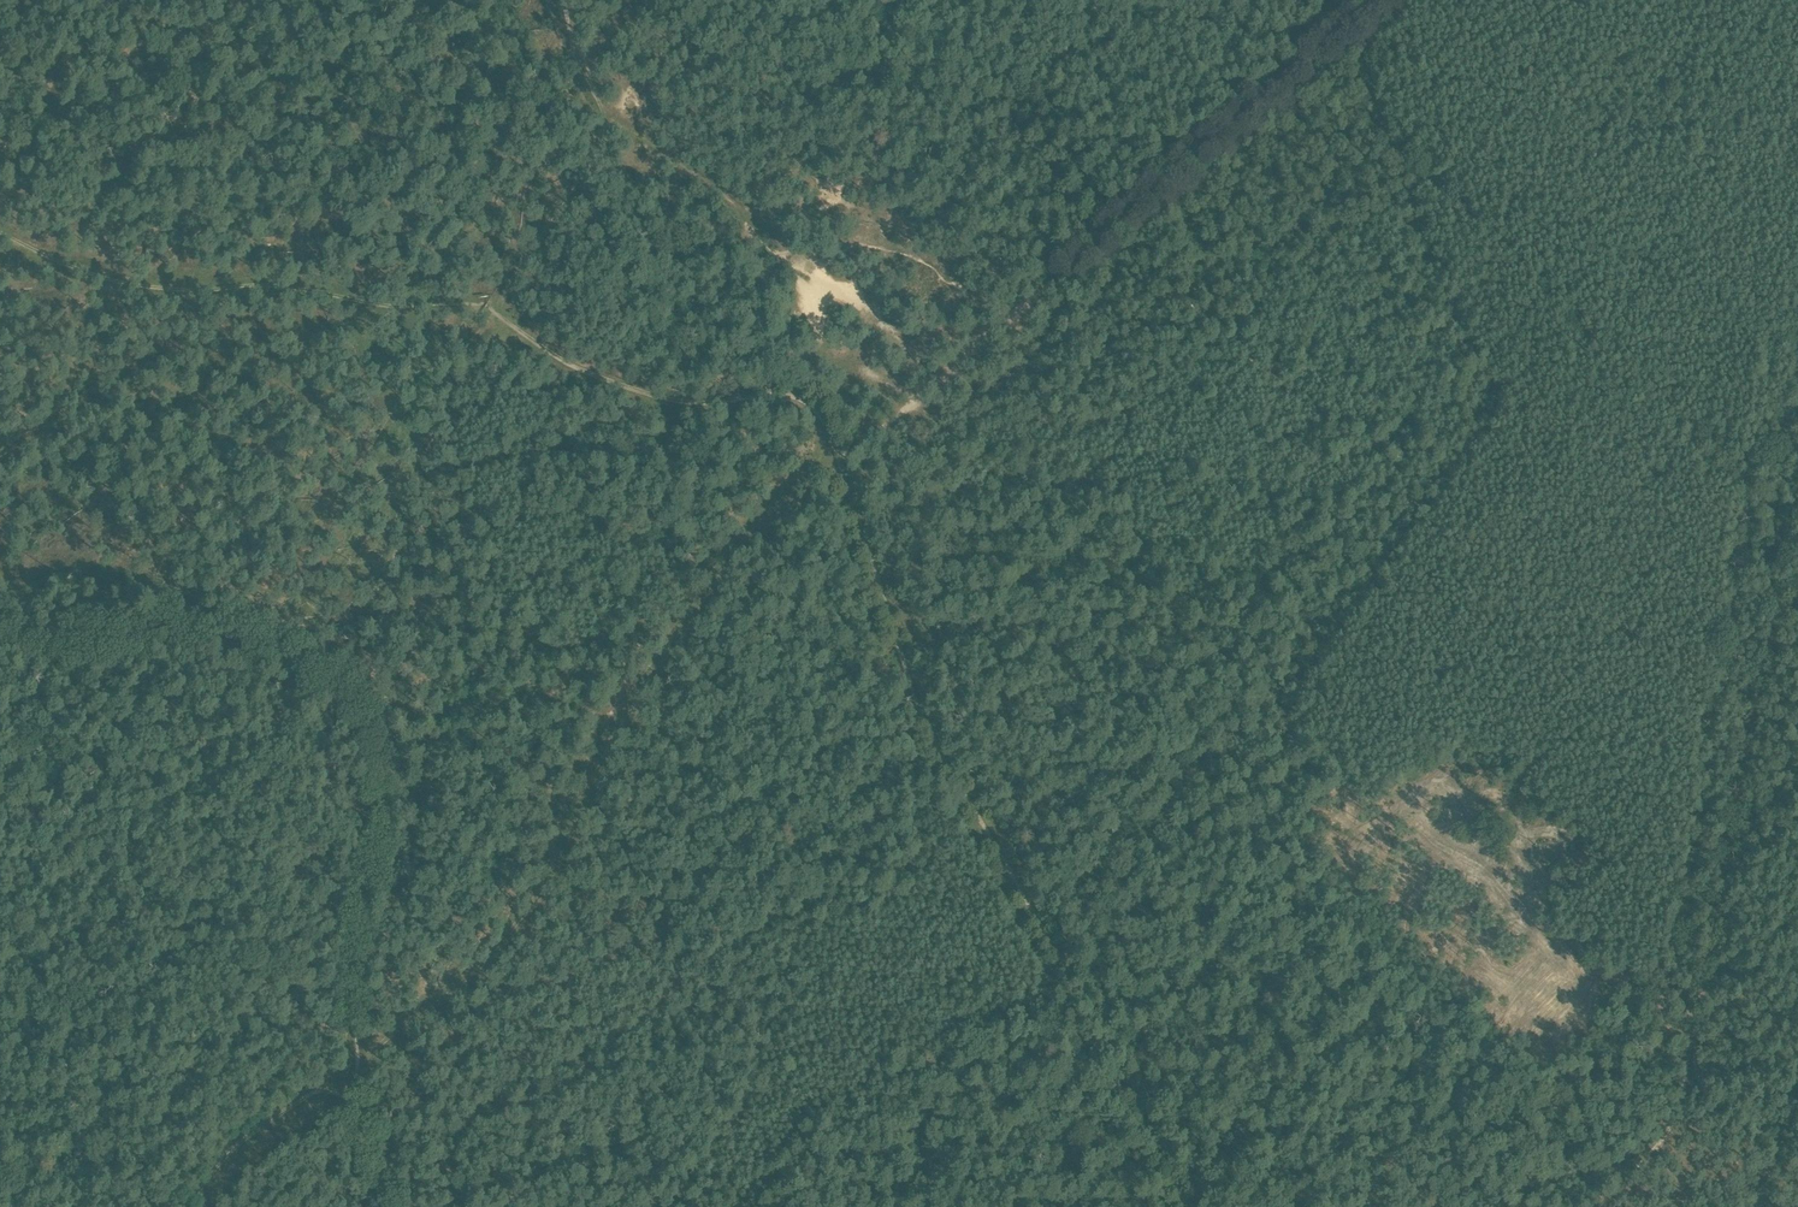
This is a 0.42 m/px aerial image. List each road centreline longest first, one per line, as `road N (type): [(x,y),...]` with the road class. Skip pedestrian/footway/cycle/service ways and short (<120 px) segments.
road 1 (track): [(0,233),(133,285),(281,287),(482,310),(554,357),(667,398),(779,394),(806,400),(832,444),(915,705),(1105,1037),(1183,1206)]
road 2 (track): [(357,1090),(417,1013),(484,959),(550,889),(685,624),(832,444)]
road 3 (track): [(1304,54),(1741,457),(1785,514)]
road 4 (track): [(357,1090),(353,984),(381,761),(370,729),(321,678),(214,630)]
road 5 (track): [(354,629),(404,535),(491,312)]
road 6 (track): [(187,1206),(215,1172),(294,1104),(316,1091),(357,1090)]
road 7 (track): [(381,1206),(357,1090)]

